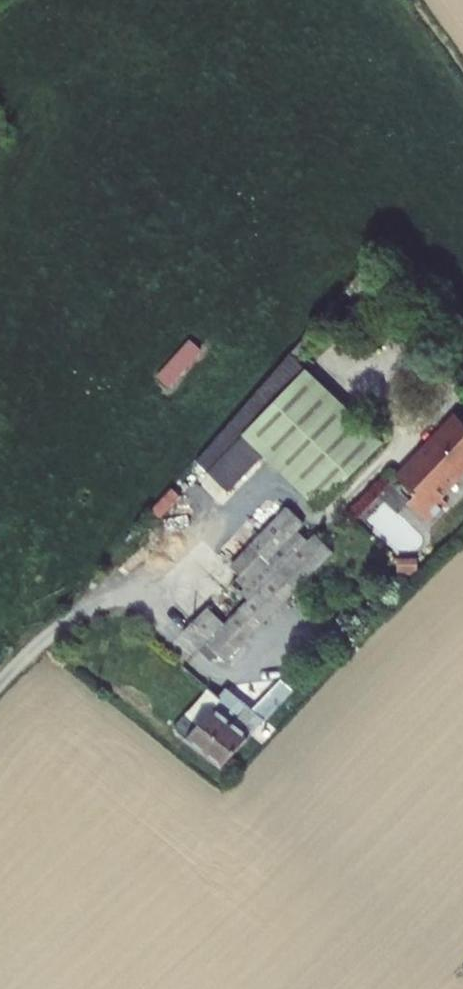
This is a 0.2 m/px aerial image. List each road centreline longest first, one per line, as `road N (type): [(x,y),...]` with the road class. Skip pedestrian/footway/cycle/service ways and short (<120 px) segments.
road 1 (residential): [(0,680),(65,622),(117,592)]

